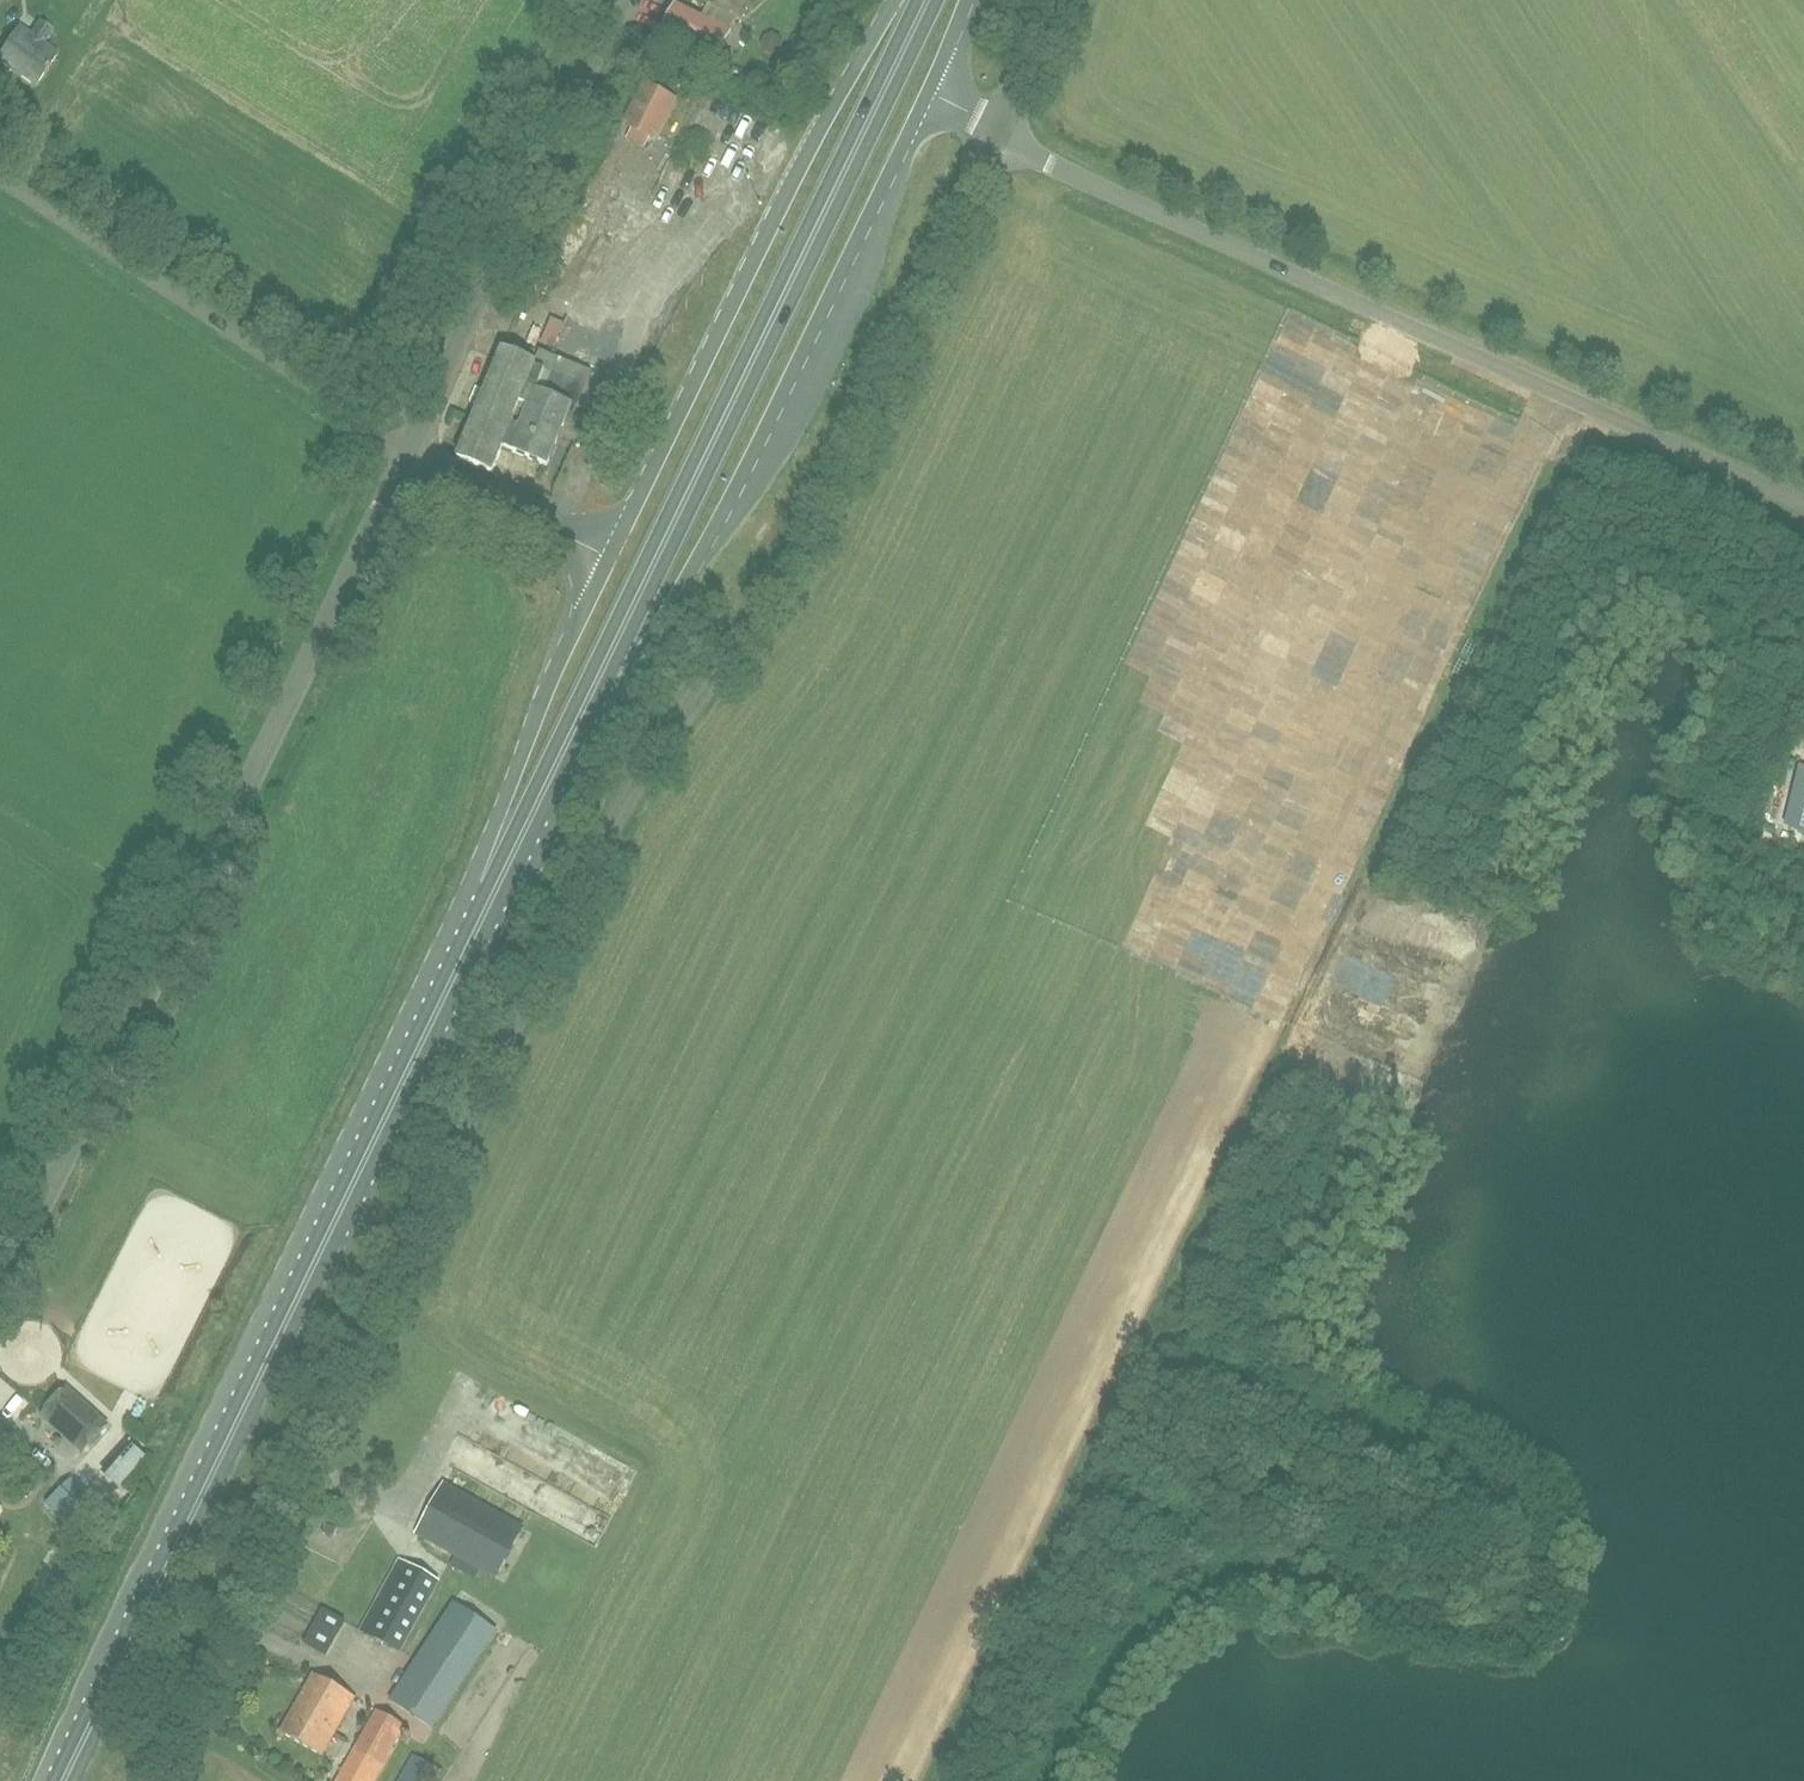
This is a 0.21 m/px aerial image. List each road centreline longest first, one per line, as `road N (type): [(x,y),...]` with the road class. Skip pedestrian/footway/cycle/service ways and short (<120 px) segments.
road 1 (unclassified): [(154,1780),(625,812),(777,587),(997,134)]
road 2 (primary): [(64,1780),(495,890)]
road 3 (unclassified): [(0,1275),(403,456)]
road 4 (unclassified): [(1803,506),(997,134)]
road 5 (primary): [(597,684),(927,0)]
road 6 (primary): [(597,684),(737,493),(929,102)]
road 7 (primary): [(922,0),(827,142),(740,319),(697,373),(599,558)]
road 8 (unclassified): [(403,456),(620,0)]
road 9 (unclassified): [(403,456),(65,263),(0,214)]
road 10 (primary): [(599,558),(540,705),(495,890)]
road 11 (primary): [(495,890),(597,684)]
road 12 (unclassified): [(599,558),(403,456)]
road 13 (unclassified): [(997,134),(1042,0)]

